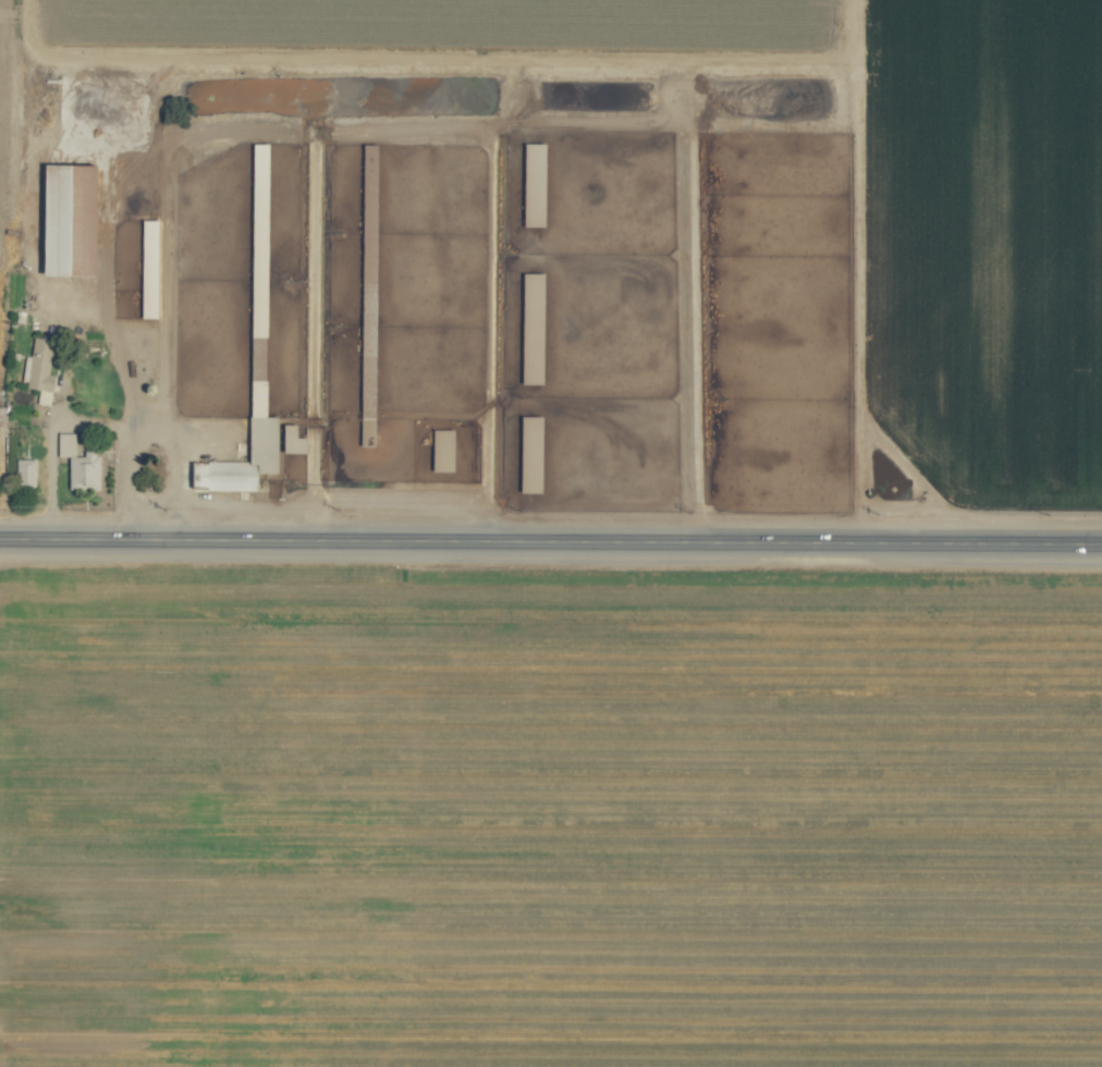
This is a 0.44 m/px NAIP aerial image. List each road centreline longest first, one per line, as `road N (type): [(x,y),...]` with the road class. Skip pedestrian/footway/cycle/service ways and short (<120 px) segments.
road 1 (primary): [(1101,544),(0,539)]
road 2 (track): [(861,0),(864,543)]

